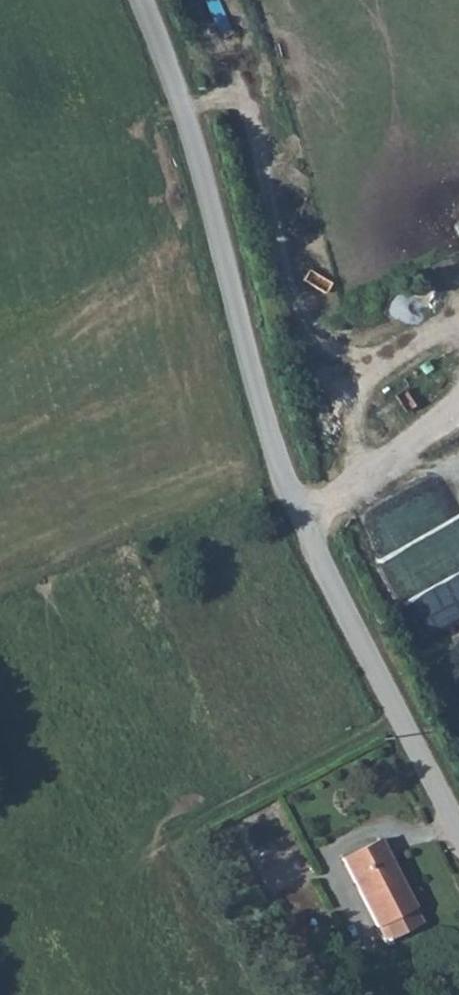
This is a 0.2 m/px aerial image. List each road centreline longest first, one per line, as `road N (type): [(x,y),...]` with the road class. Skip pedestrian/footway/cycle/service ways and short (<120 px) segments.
road 1 (unclassified): [(458,831),(277,456),(192,134),(142,0)]

